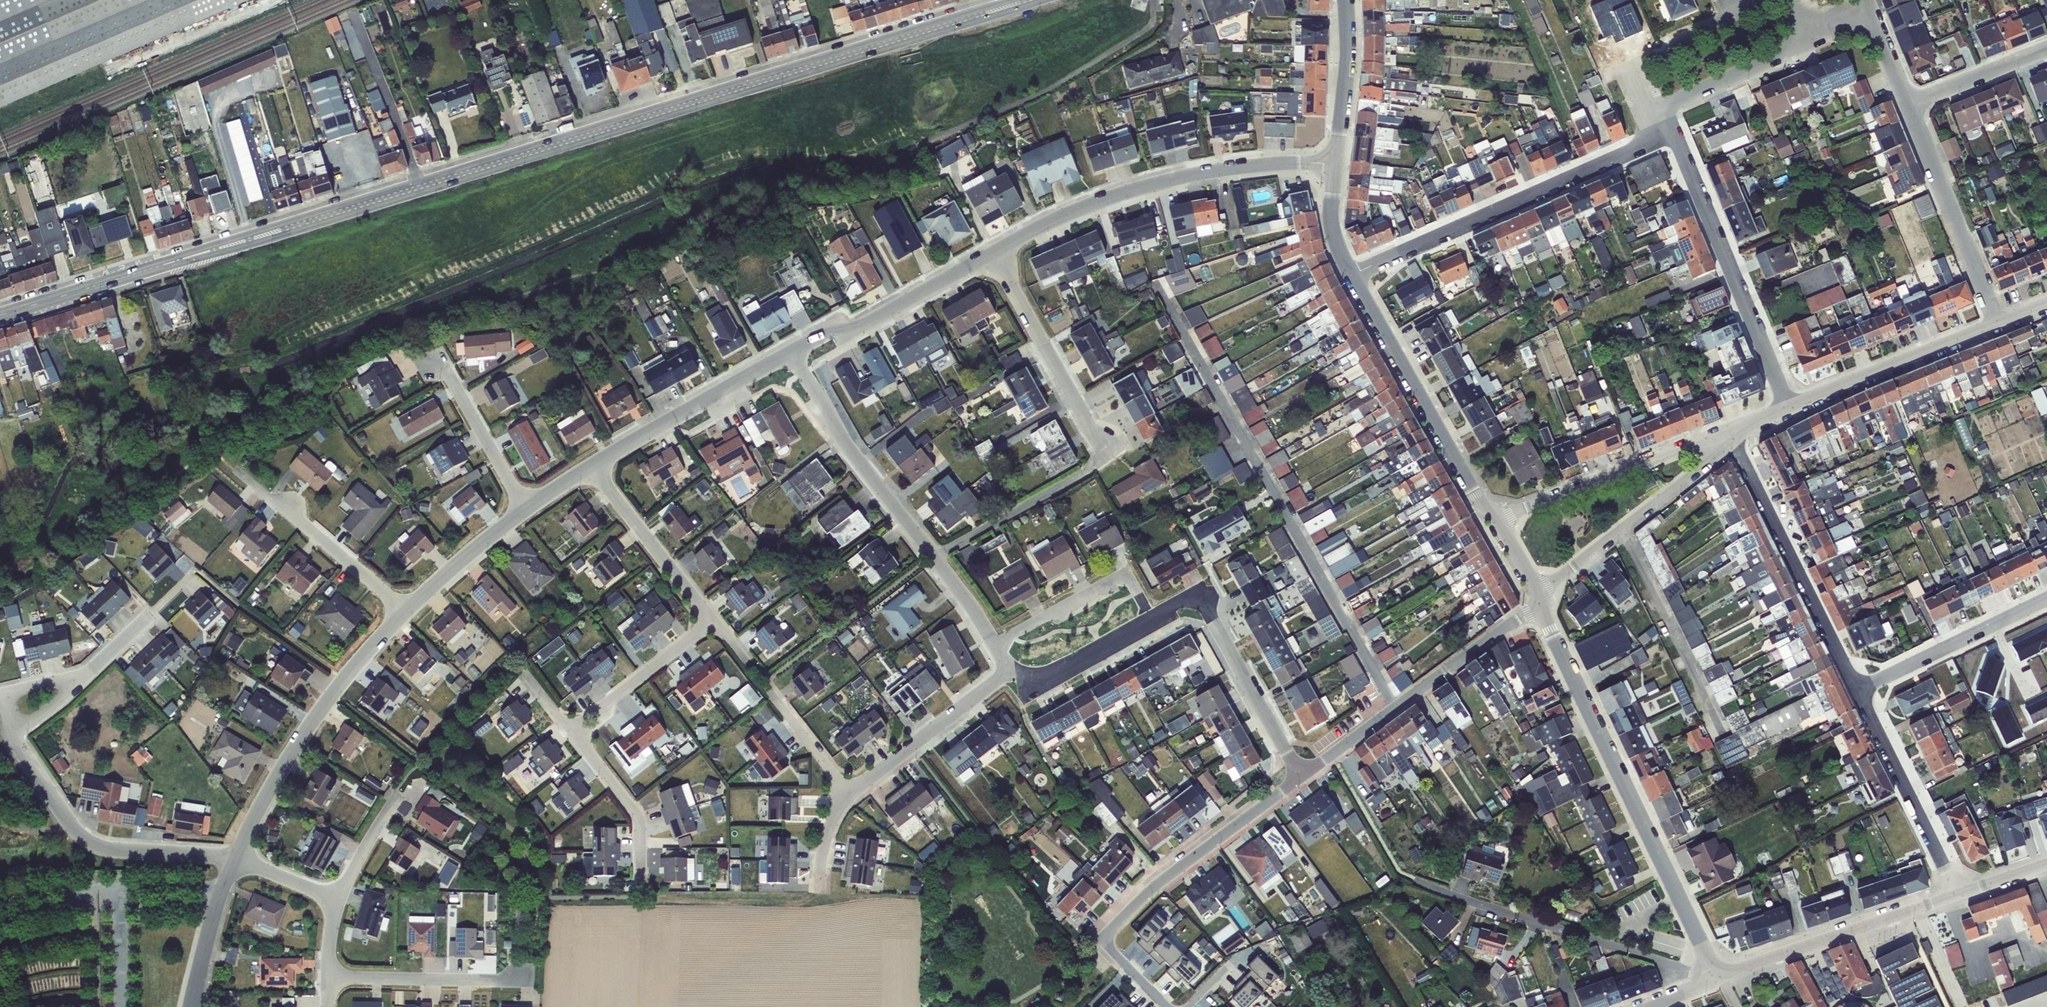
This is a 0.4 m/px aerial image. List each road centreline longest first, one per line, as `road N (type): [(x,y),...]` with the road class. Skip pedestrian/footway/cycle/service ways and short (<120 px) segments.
road 1 (secondary): [(0,316),(1023,0)]
road 2 (residential): [(992,257),(1111,454),(935,557)]
road 3 (residential): [(1539,603),(1721,976)]
road 4 (residential): [(1302,777),(1197,598),(1051,676),(1013,667)]
road 5 (residential): [(1332,166),(1267,164),(1143,190),(1074,212),(992,257)]
road 6 (residential): [(1302,777),(1168,879),(1107,937),(1174,1006)]
road 7 (residential): [(1655,141),(1349,278)]
road 8 (residential): [(406,611),(307,731),(236,860)]
road 9 (residential): [(1721,976),(1436,888)]
road 10 (residential): [(1675,133),(1792,407)]
road 11 (residential): [(1539,603),(1302,777)]
road 12 (residential): [(236,860),(131,853),(76,836),(11,733)]
road 13 (residential): [(1727,436),(1853,689)]
road 14 (residential): [(1349,278),(1494,518)]
road 15 (residential): [(1539,603),(1557,579),(1718,452),(1727,436)]
road 16 (residential): [(1957,895),(1721,976)]
road 17 (residential): [(935,557),(845,446),(794,355)]
road 18 (residential): [(1727,436),(1494,518)]
road 19 (residential): [(1997,327),(1907,104)]
road 20 (residential): [(794,355),(589,470)]
road 21 (residential): [(1853,689),(1957,895)]
road 22 (residential): [(406,611),(232,469)]
road 23 (residential): [(992,257),(794,355)]
road 24 (residential): [(1997,327),(1792,407)]
road 25 (residential): [(1013,667),(850,794)]
road 26 (residential): [(325,982),(526,975)]
road 27 (residential): [(589,470),(711,622)]
road 28 (residential): [(1737,0),(1728,19),(1626,70),(1644,113)]
road 29 (residential): [(711,622),(570,732)]
road 30 (residential): [(524,512),(436,362)]
road 31 (residential): [(570,732),(638,821),(641,877)]
road 32 (residential): [(1802,44),(1868,16),(1907,104)]
road 33 (residential): [(1346,0),(1332,166)]
road 34 (residential): [(1996,624),(1853,689)]
road 35 (residential): [(524,512),(406,611)]
road 36 (residential): [(236,860),(192,1006)]
road 37 (residential): [(1664,105),(1802,44)]
road 38 (residential): [(2046,49),(1907,104)]
road 39 (residential): [(1013,667),(935,557)]
road 40 (residential): [(850,794),(774,691)]

